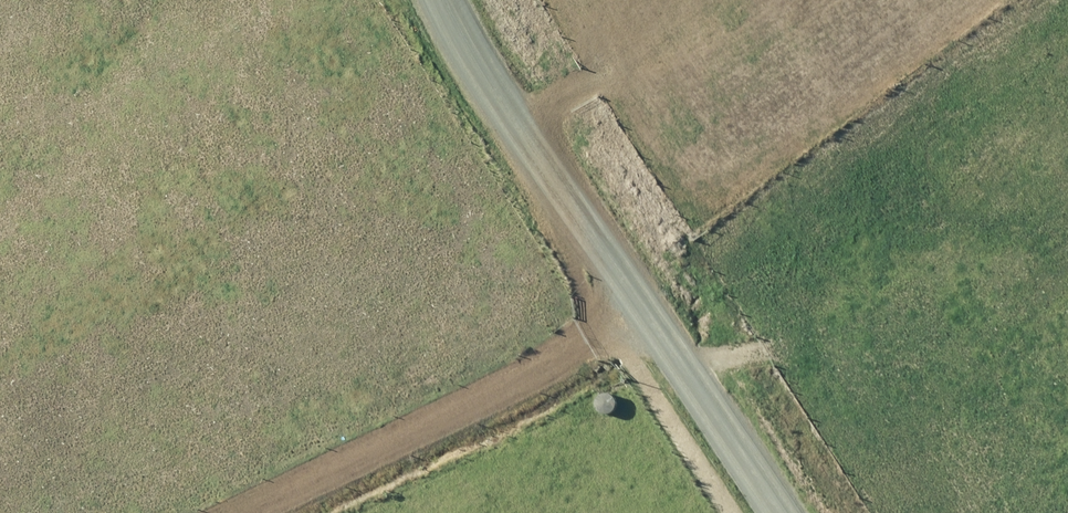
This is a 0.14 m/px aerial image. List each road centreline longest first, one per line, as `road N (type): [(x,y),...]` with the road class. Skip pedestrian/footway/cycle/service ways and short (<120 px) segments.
road 1 (unclassified): [(777,512),(483,79),(442,0)]
road 2 (track): [(204,512),(641,308)]

